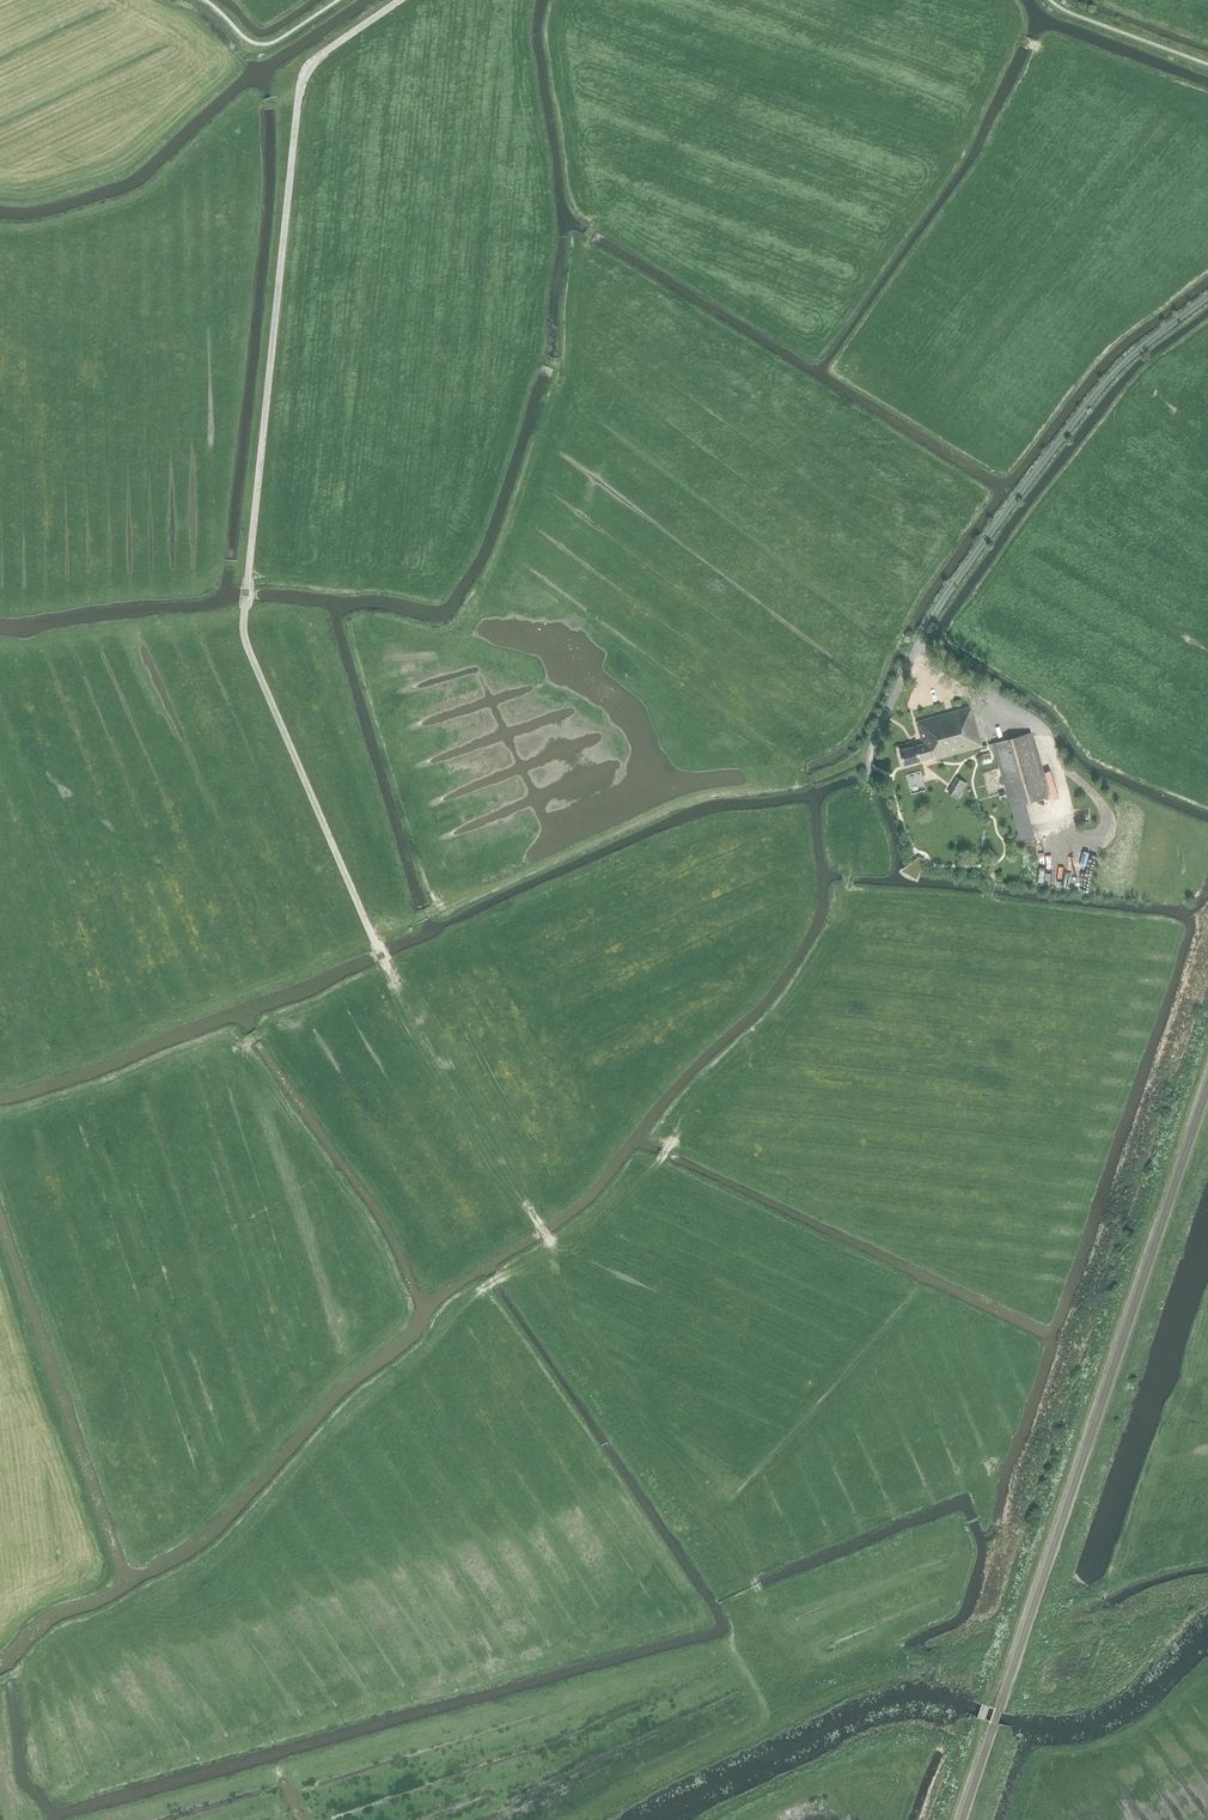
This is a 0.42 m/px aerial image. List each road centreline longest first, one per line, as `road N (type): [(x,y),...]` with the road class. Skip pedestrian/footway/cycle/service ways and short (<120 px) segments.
road 1 (track): [(395,980),(243,621),(298,94),(325,51),(399,0)]

